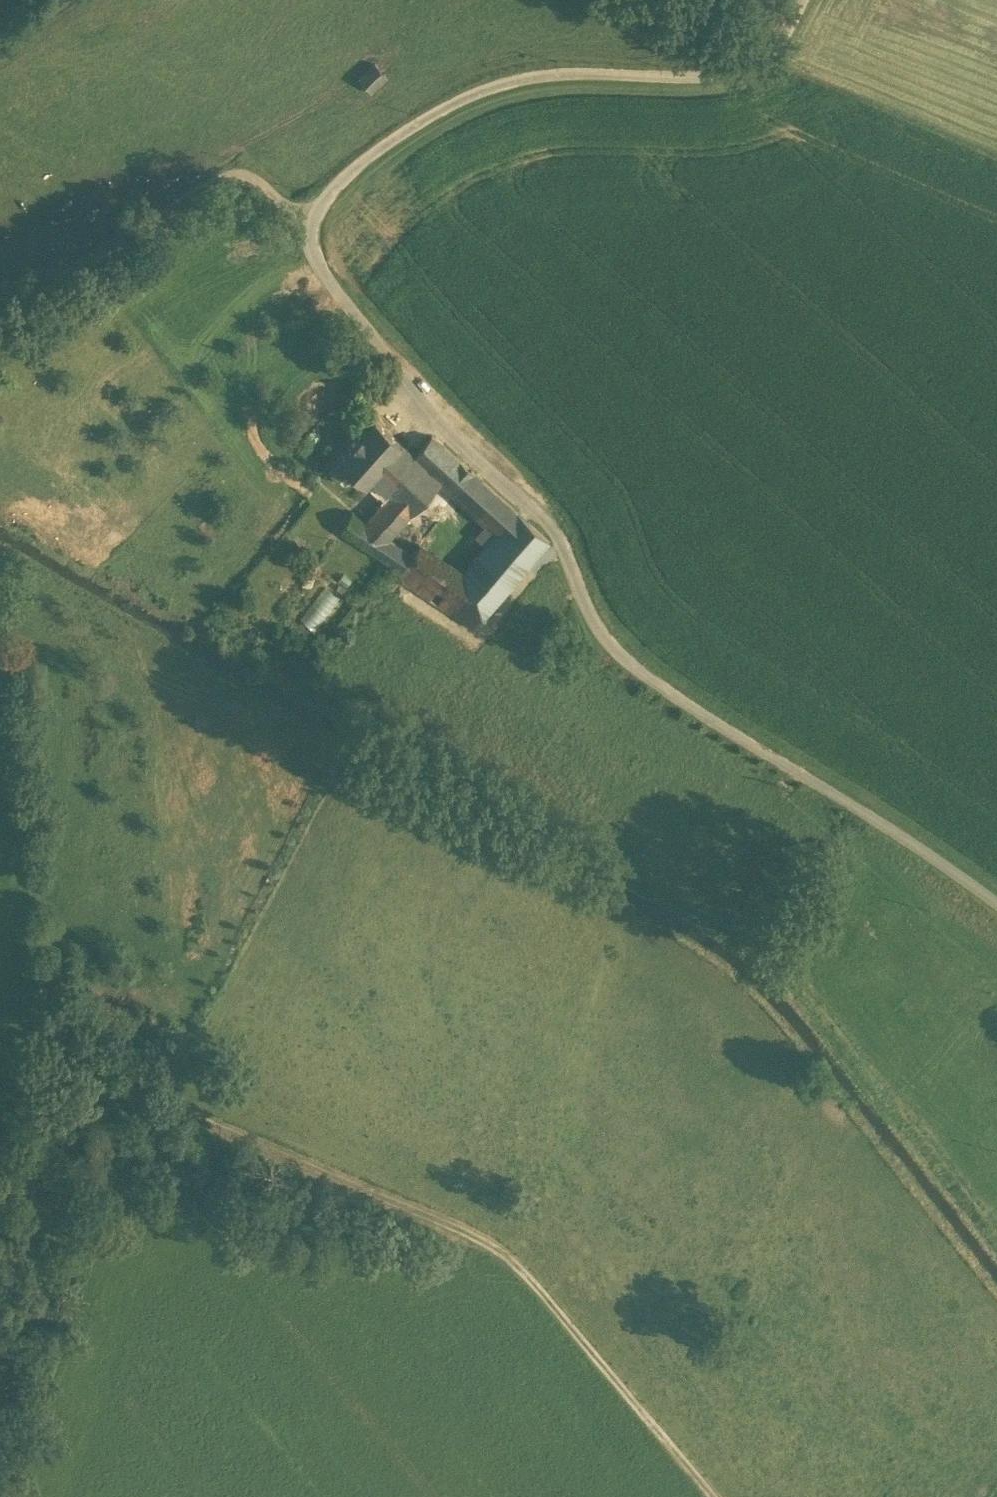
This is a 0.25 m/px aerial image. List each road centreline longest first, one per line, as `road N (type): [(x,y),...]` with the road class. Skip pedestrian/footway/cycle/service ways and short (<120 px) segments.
road 1 (residential): [(996,908),(625,655),(588,607),(536,505),(432,411),(318,233),(336,188),(443,108),(526,75),(754,64),(781,38),(800,0)]

